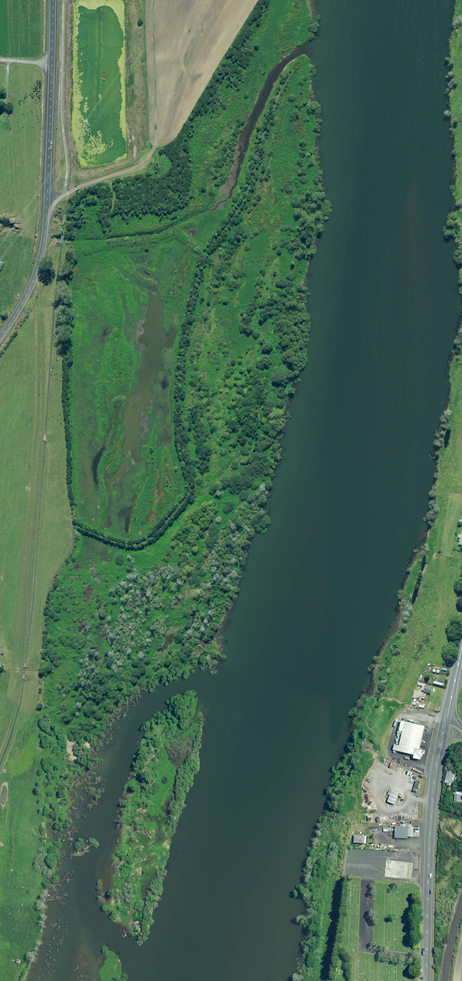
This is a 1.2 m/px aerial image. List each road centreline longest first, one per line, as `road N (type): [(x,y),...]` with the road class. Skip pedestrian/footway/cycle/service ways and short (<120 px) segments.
road 1 (track): [(0,749),(21,687),(43,427),(43,334)]
road 2 (tertiary): [(51,0),(45,235),(32,284),(0,338)]
road 3 (secondary): [(426,980),(429,845),(445,723)]
road 4 (track): [(62,194),(63,0)]

